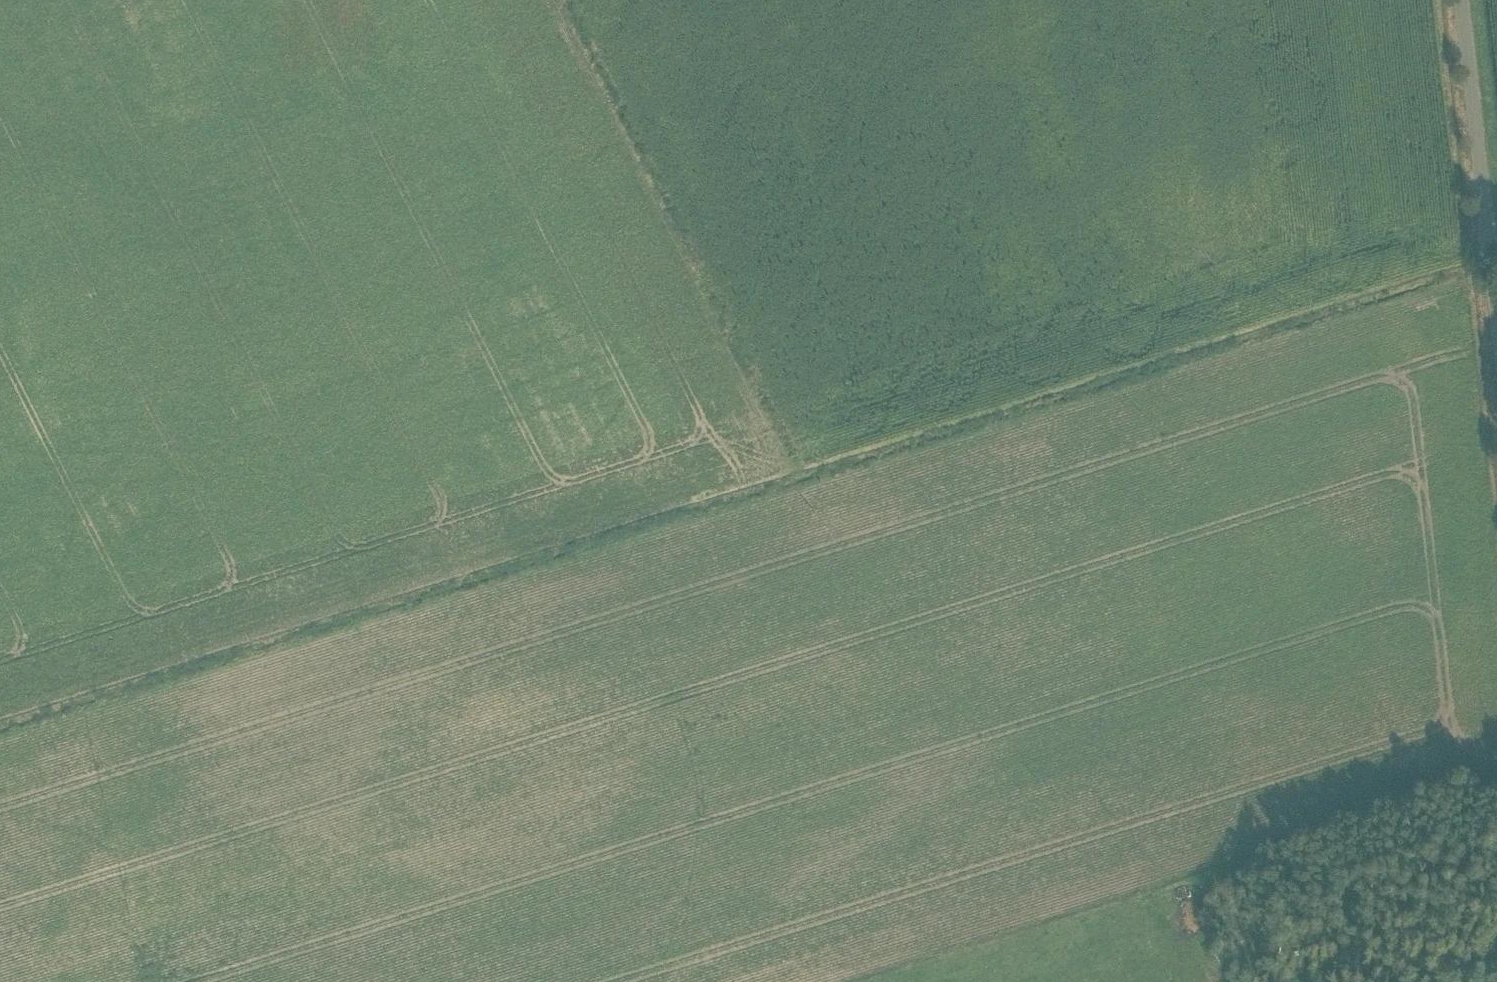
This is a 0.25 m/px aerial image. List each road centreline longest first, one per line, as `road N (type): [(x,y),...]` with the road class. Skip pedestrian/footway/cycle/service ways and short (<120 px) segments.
road 1 (unclassified): [(1496,328),(1460,0)]

